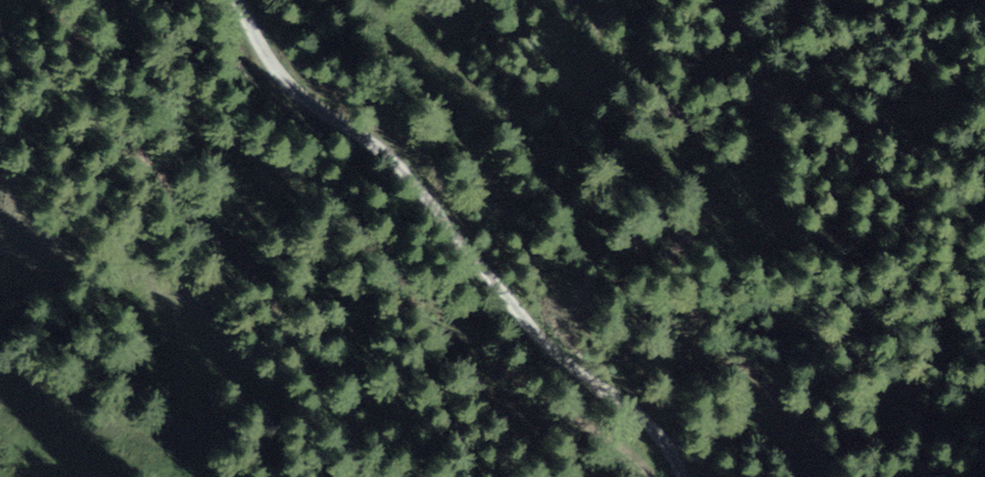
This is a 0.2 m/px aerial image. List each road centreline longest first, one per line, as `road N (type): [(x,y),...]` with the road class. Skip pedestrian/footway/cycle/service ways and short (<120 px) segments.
road 1 (track): [(118,0),(146,47),(303,170),(547,405),(644,476)]
road 2 (track): [(685,476),(643,417),(541,338),(399,167),(289,87),(239,0)]
road 3 (track): [(62,0),(79,51),(360,416),(370,476)]

